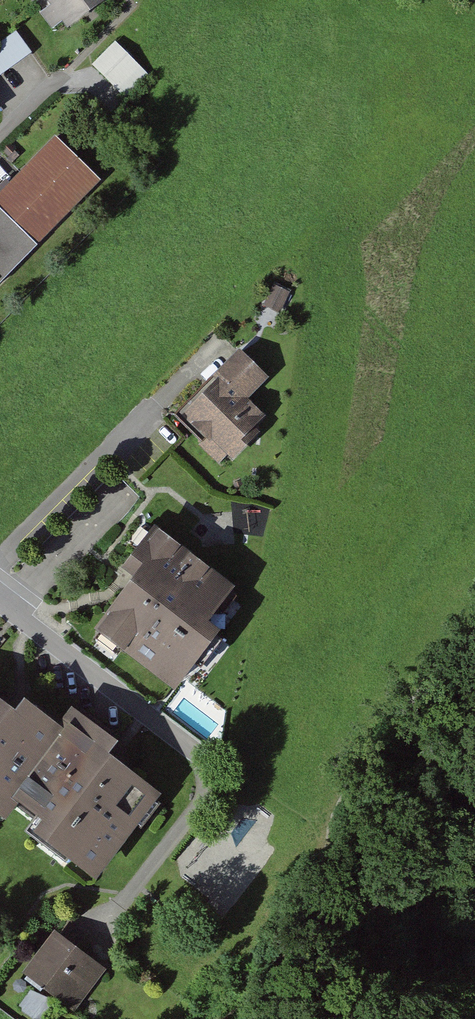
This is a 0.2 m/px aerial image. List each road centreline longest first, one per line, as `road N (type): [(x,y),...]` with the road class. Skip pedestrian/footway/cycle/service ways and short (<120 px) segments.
road 1 (trunk): [(369,0),(379,108),(380,295),(355,522),(330,636),(257,876),(191,1018)]
road 2 (residential): [(0,599),(213,766)]

